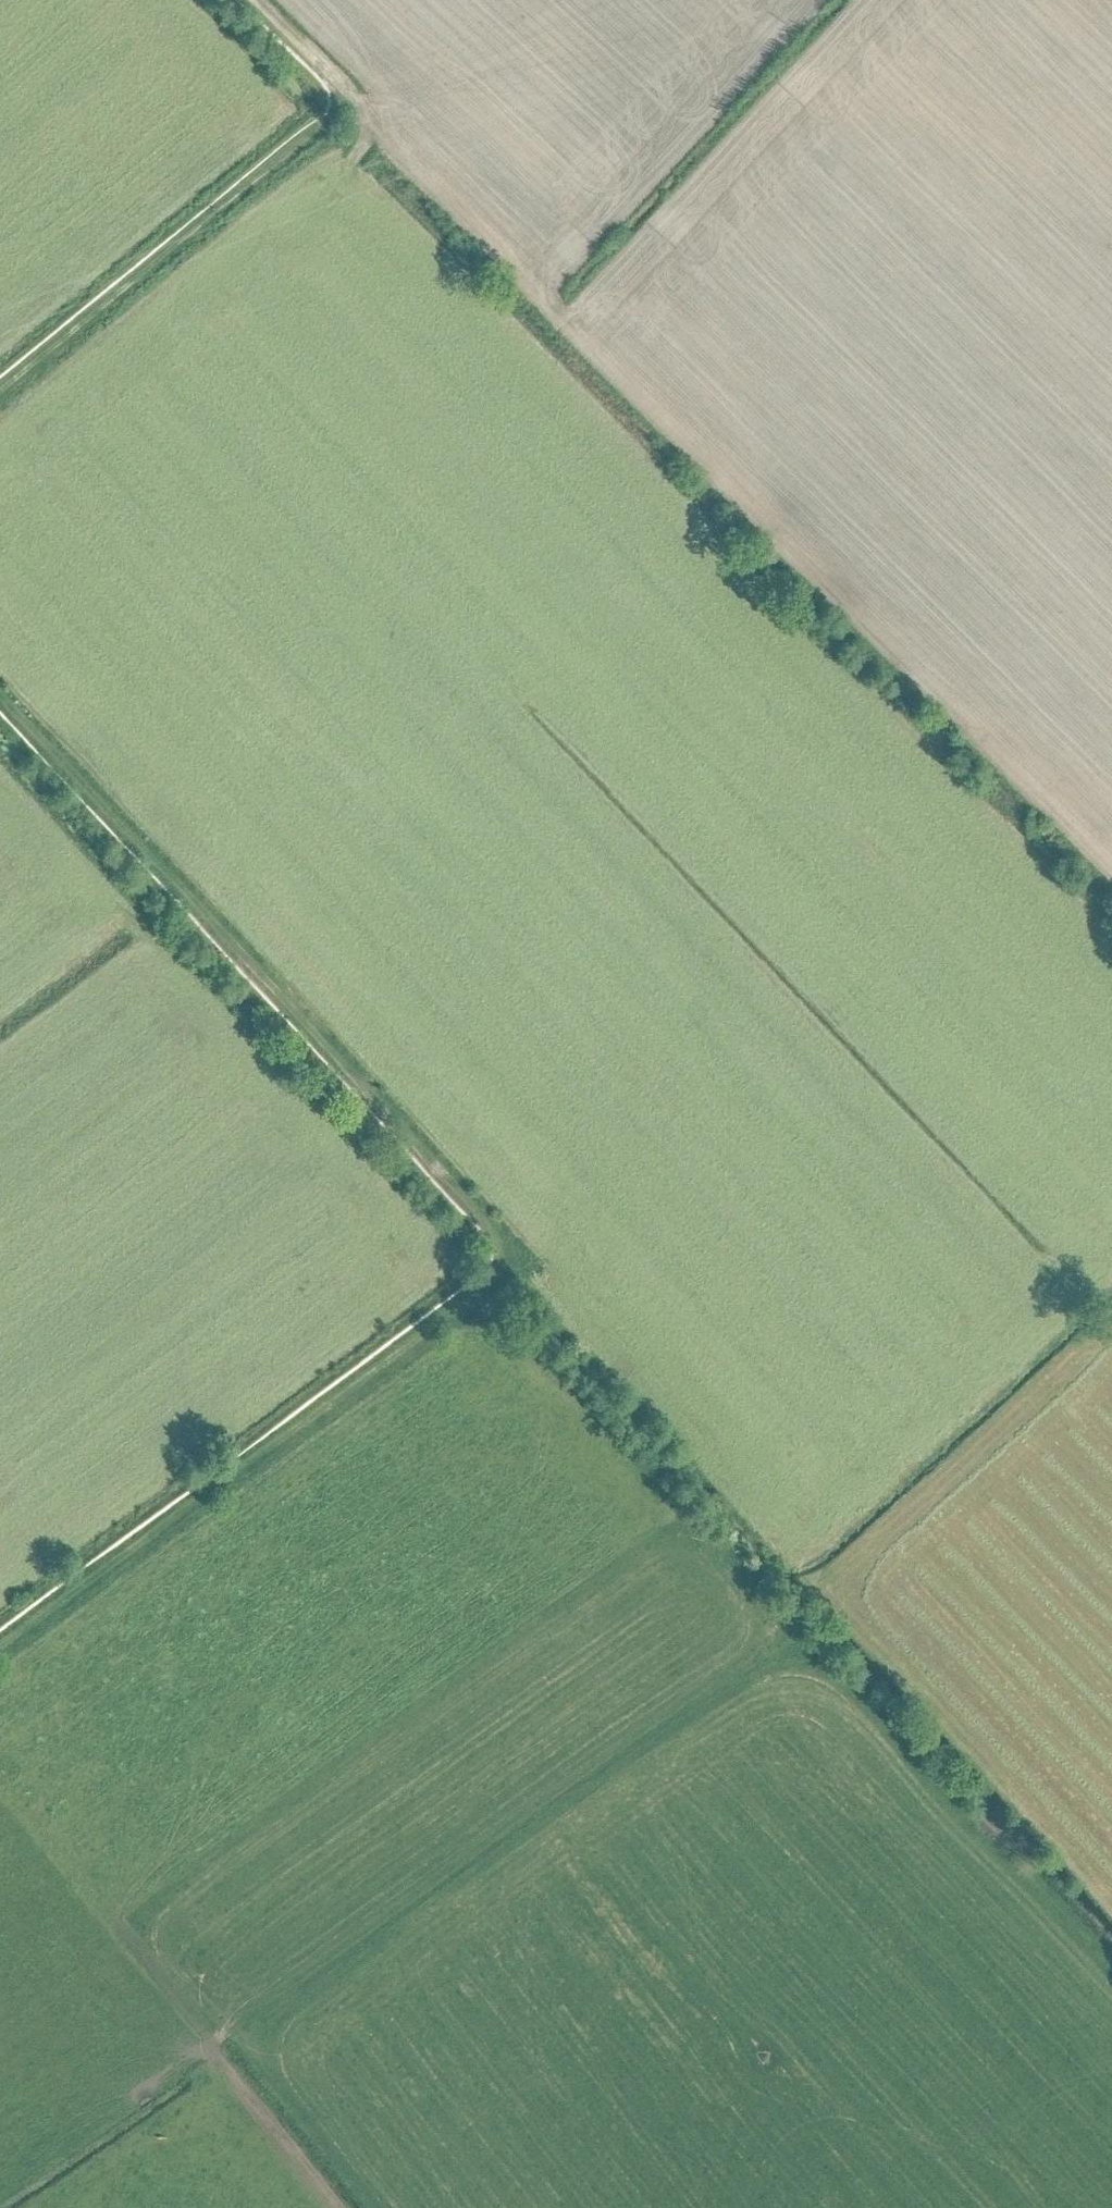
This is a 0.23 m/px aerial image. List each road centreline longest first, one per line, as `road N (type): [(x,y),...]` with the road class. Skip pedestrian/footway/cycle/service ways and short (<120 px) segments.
road 1 (track): [(0,696),(503,1235),(506,1248),(490,1284),(0,1647)]
road 2 (track): [(343,89),(331,113),(0,385)]
road 3 (track): [(255,0),(343,89)]

